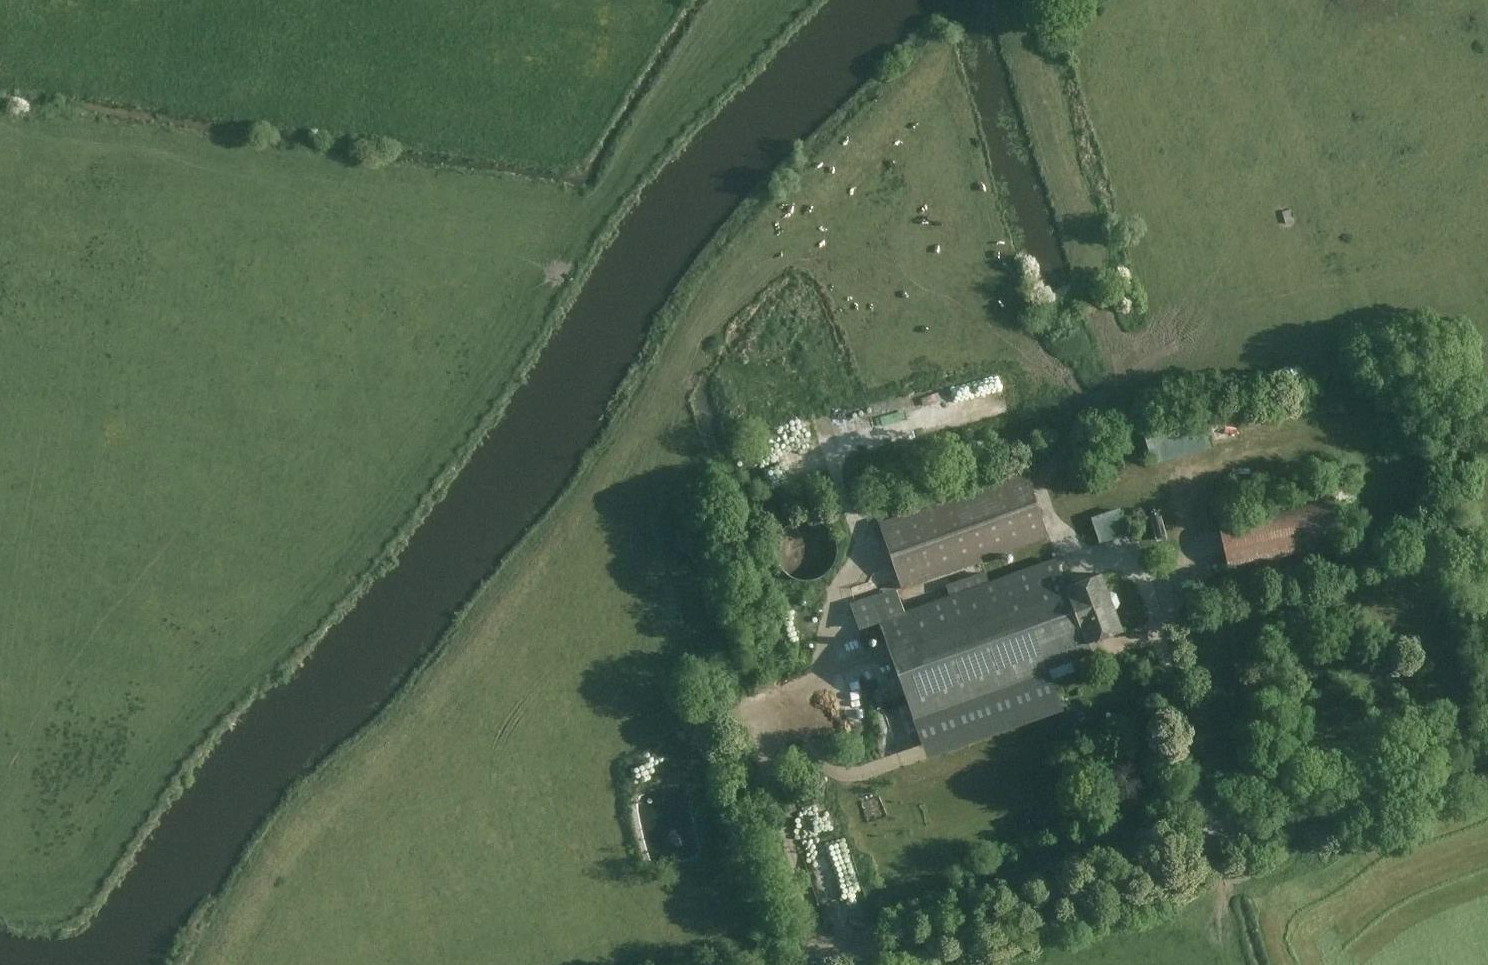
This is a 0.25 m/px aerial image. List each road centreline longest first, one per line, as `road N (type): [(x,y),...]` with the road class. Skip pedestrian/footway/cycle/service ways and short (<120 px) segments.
road 1 (unclassified): [(829,964),(1487,764)]

